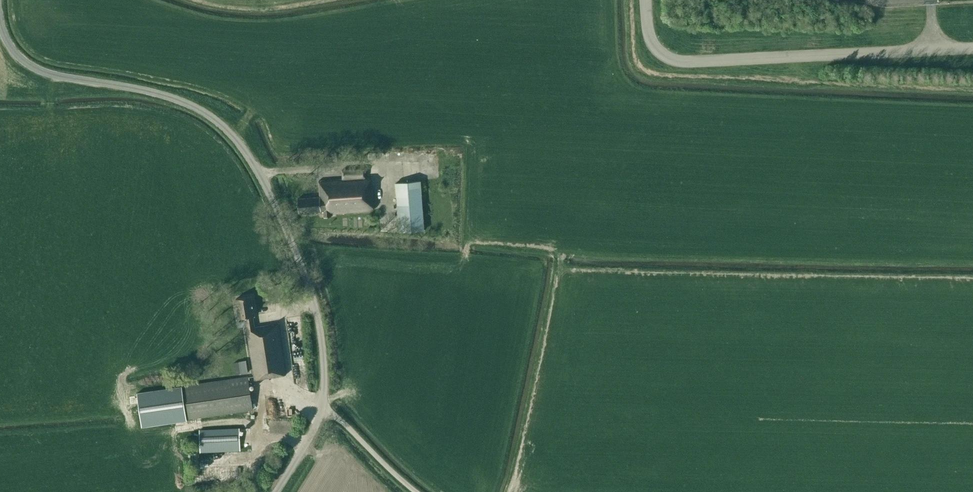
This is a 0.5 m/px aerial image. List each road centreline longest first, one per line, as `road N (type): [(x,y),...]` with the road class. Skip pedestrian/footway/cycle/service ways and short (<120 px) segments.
road 1 (unclassified): [(322,409),(321,335),(307,283),(238,142),(212,117),(169,96),(35,67),(13,51),(0,22)]
road 2 (unclassified): [(972,48),(676,60),(650,39),(645,0)]
road 3 (unclassified): [(417,491),(322,409)]

